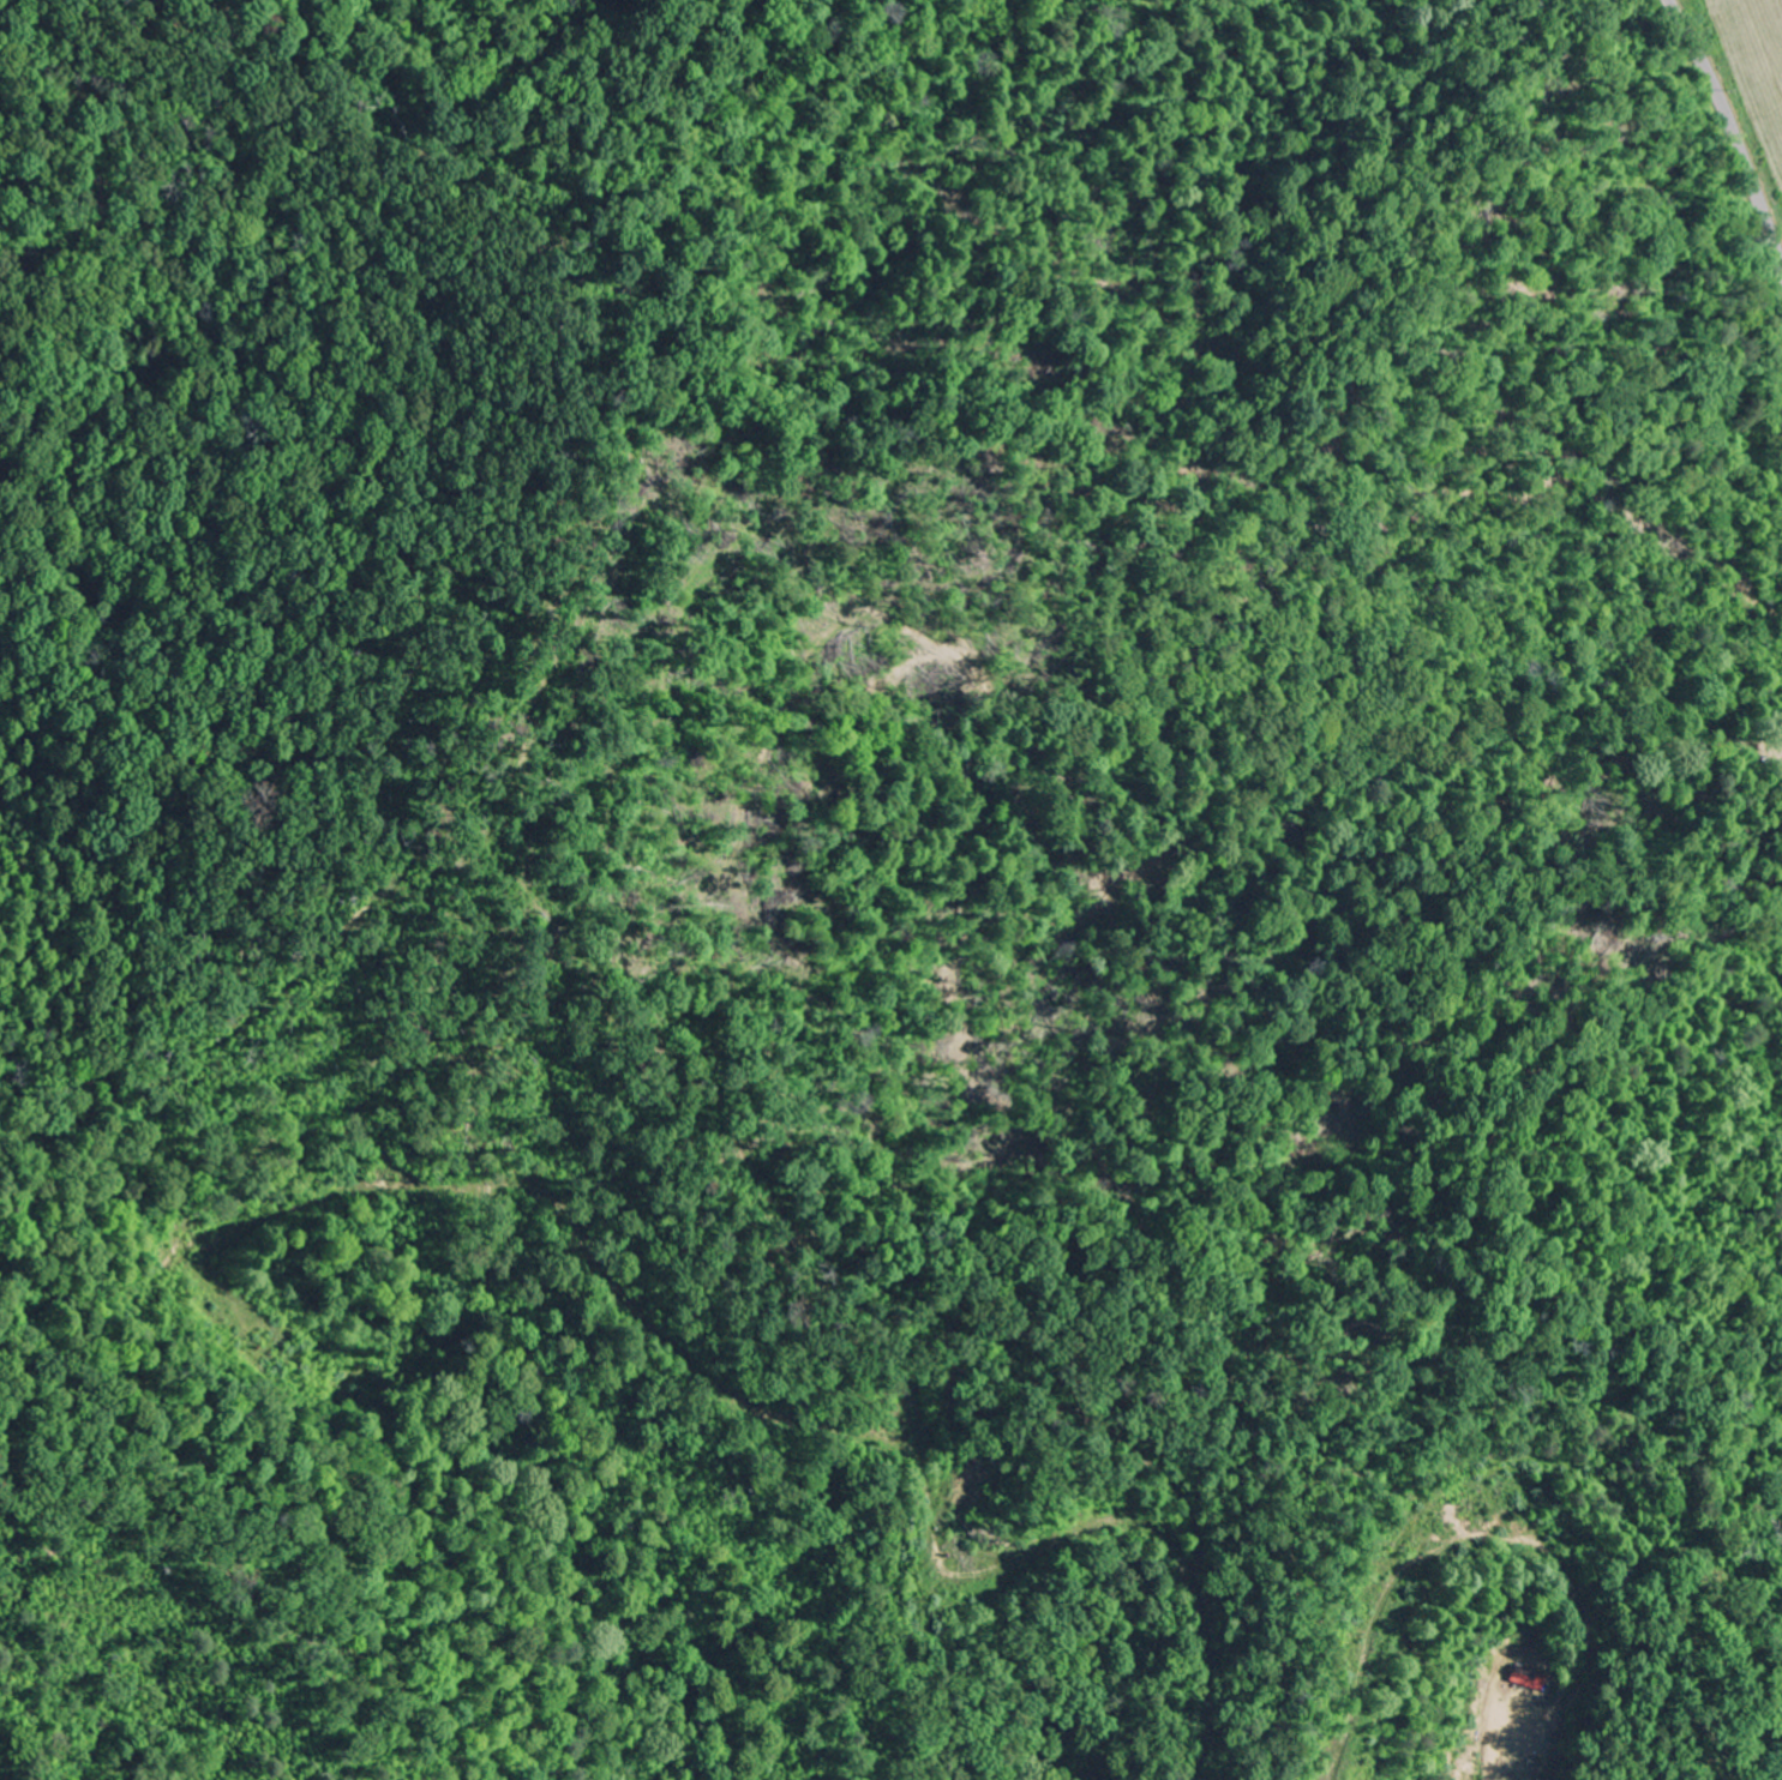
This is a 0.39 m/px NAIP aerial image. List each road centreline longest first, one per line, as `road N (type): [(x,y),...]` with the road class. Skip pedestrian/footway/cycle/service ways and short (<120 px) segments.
road 1 (secondary): [(1683,0),(1732,92),(1781,223)]

